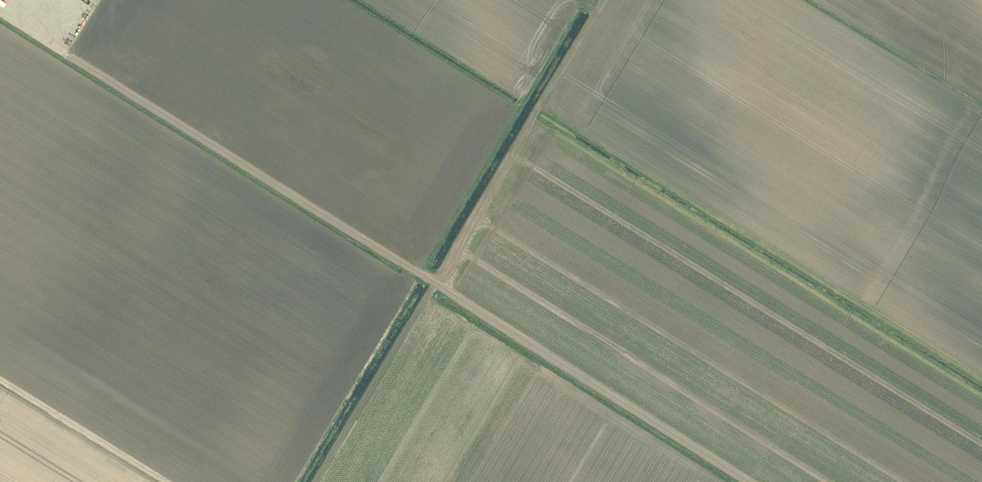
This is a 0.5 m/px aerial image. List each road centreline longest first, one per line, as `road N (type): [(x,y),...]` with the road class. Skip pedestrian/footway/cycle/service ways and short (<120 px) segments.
road 1 (track): [(750,481),(62,49)]
road 2 (track): [(177,481),(0,373)]

